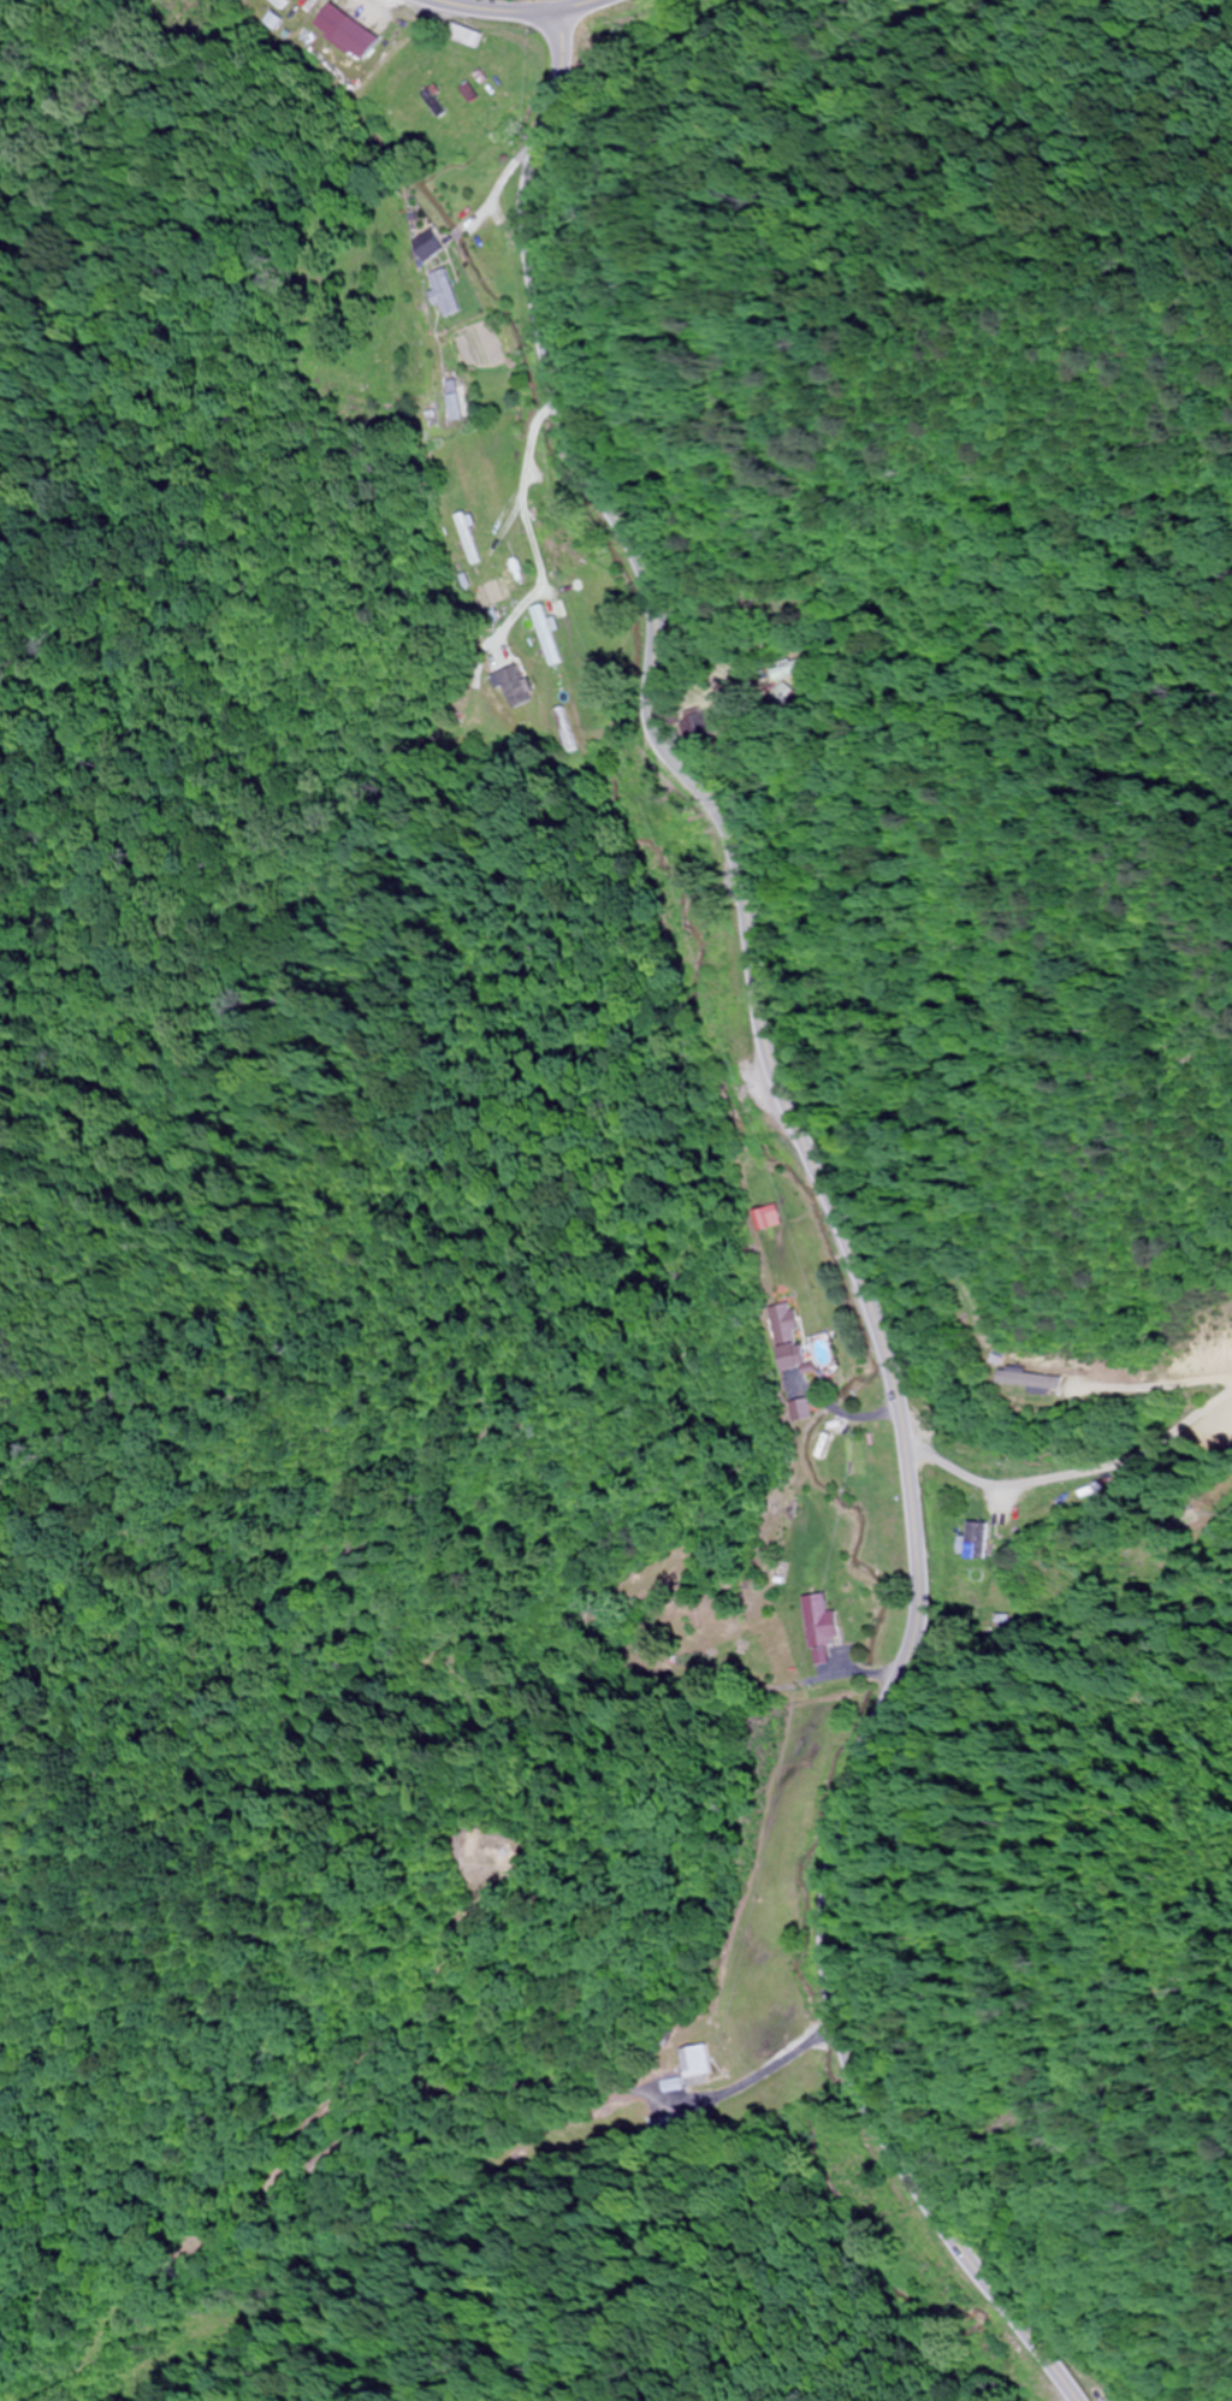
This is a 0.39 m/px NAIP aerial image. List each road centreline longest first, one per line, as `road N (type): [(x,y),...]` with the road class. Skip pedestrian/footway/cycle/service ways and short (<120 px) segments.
road 1 (secondary): [(1079,2400),(956,2243),(865,2099),(853,1942),(876,1773),(913,1621),(906,1455),(879,1336),(769,1053),(734,842),(653,710),(656,619),(584,455),(558,374),(535,191),(562,89),(567,5)]
road 2 (primary): [(592,0),(508,10),(443,0)]

